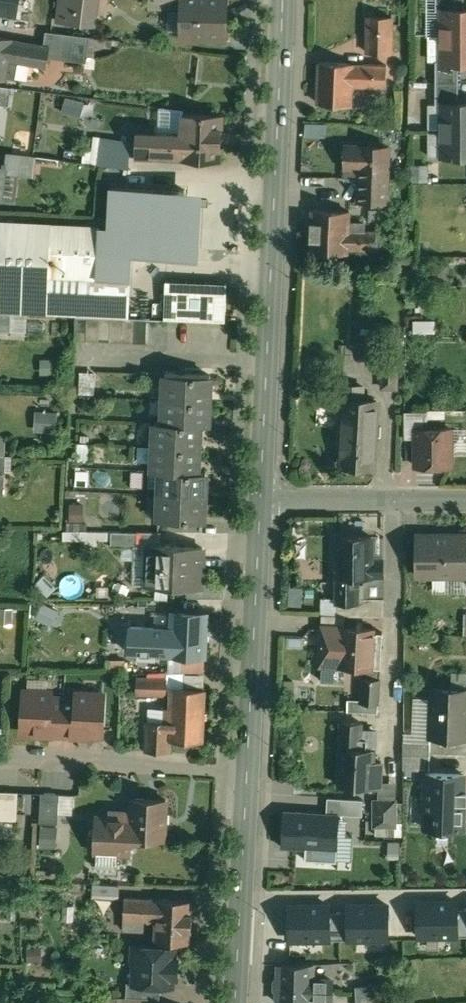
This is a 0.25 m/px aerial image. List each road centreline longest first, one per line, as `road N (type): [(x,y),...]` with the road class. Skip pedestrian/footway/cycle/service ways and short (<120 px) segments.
road 1 (secondary): [(262,503),(283,0)]
road 2 (secondary): [(248,771),(262,503)]
road 3 (residential): [(0,759),(248,771)]
road 4 (secondary): [(236,1002),(248,771)]
road 5 (residential): [(465,502),(262,503)]

